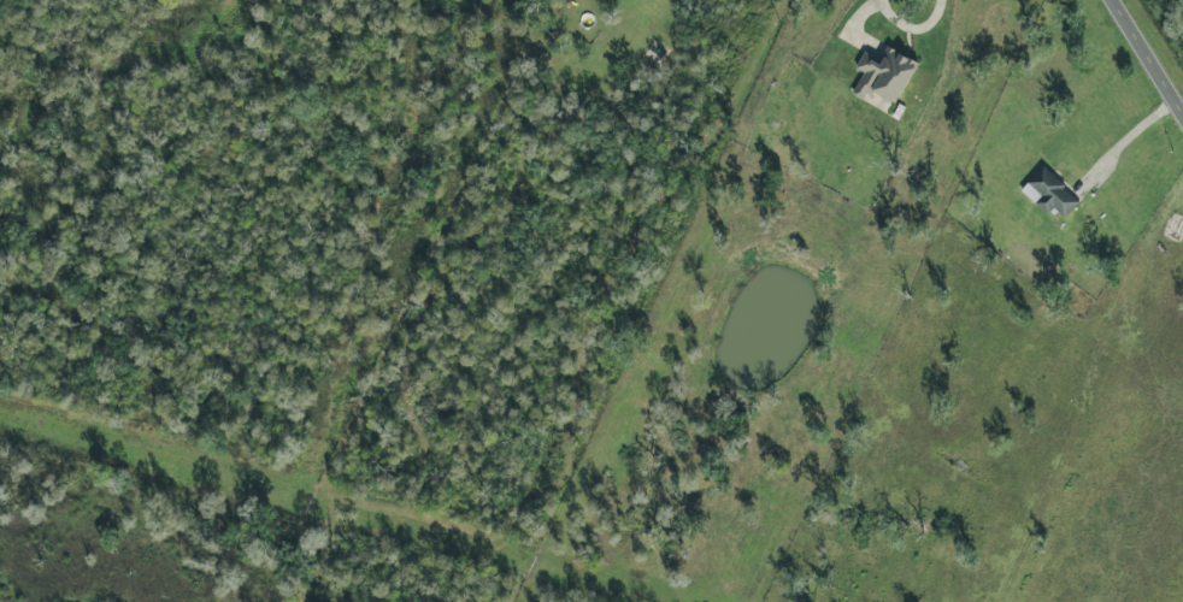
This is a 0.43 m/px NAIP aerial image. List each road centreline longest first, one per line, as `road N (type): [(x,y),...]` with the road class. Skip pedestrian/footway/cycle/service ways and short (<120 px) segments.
road 1 (residential): [(1182,117),(1109,0)]

